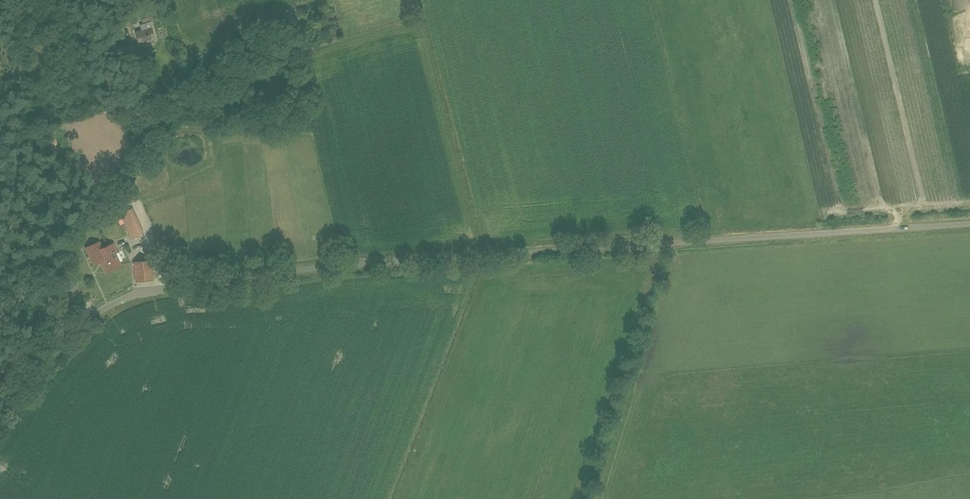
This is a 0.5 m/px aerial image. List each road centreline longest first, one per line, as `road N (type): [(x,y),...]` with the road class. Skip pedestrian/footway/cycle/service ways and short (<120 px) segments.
road 1 (unclassified): [(0,361),(137,288),(409,258),(969,222)]

